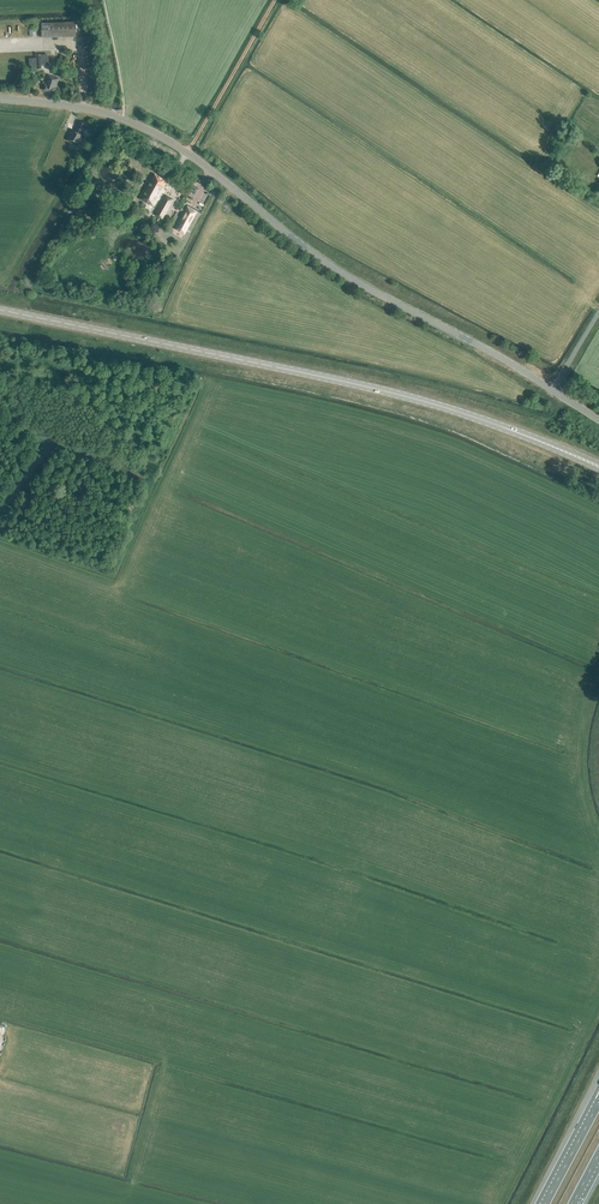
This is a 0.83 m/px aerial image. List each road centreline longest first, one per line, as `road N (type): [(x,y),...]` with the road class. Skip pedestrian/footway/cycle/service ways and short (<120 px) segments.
road 1 (secondary): [(539,441),(360,385),(0,310)]
road 2 (unclassified): [(555,392),(333,268),(186,152),(106,114)]

